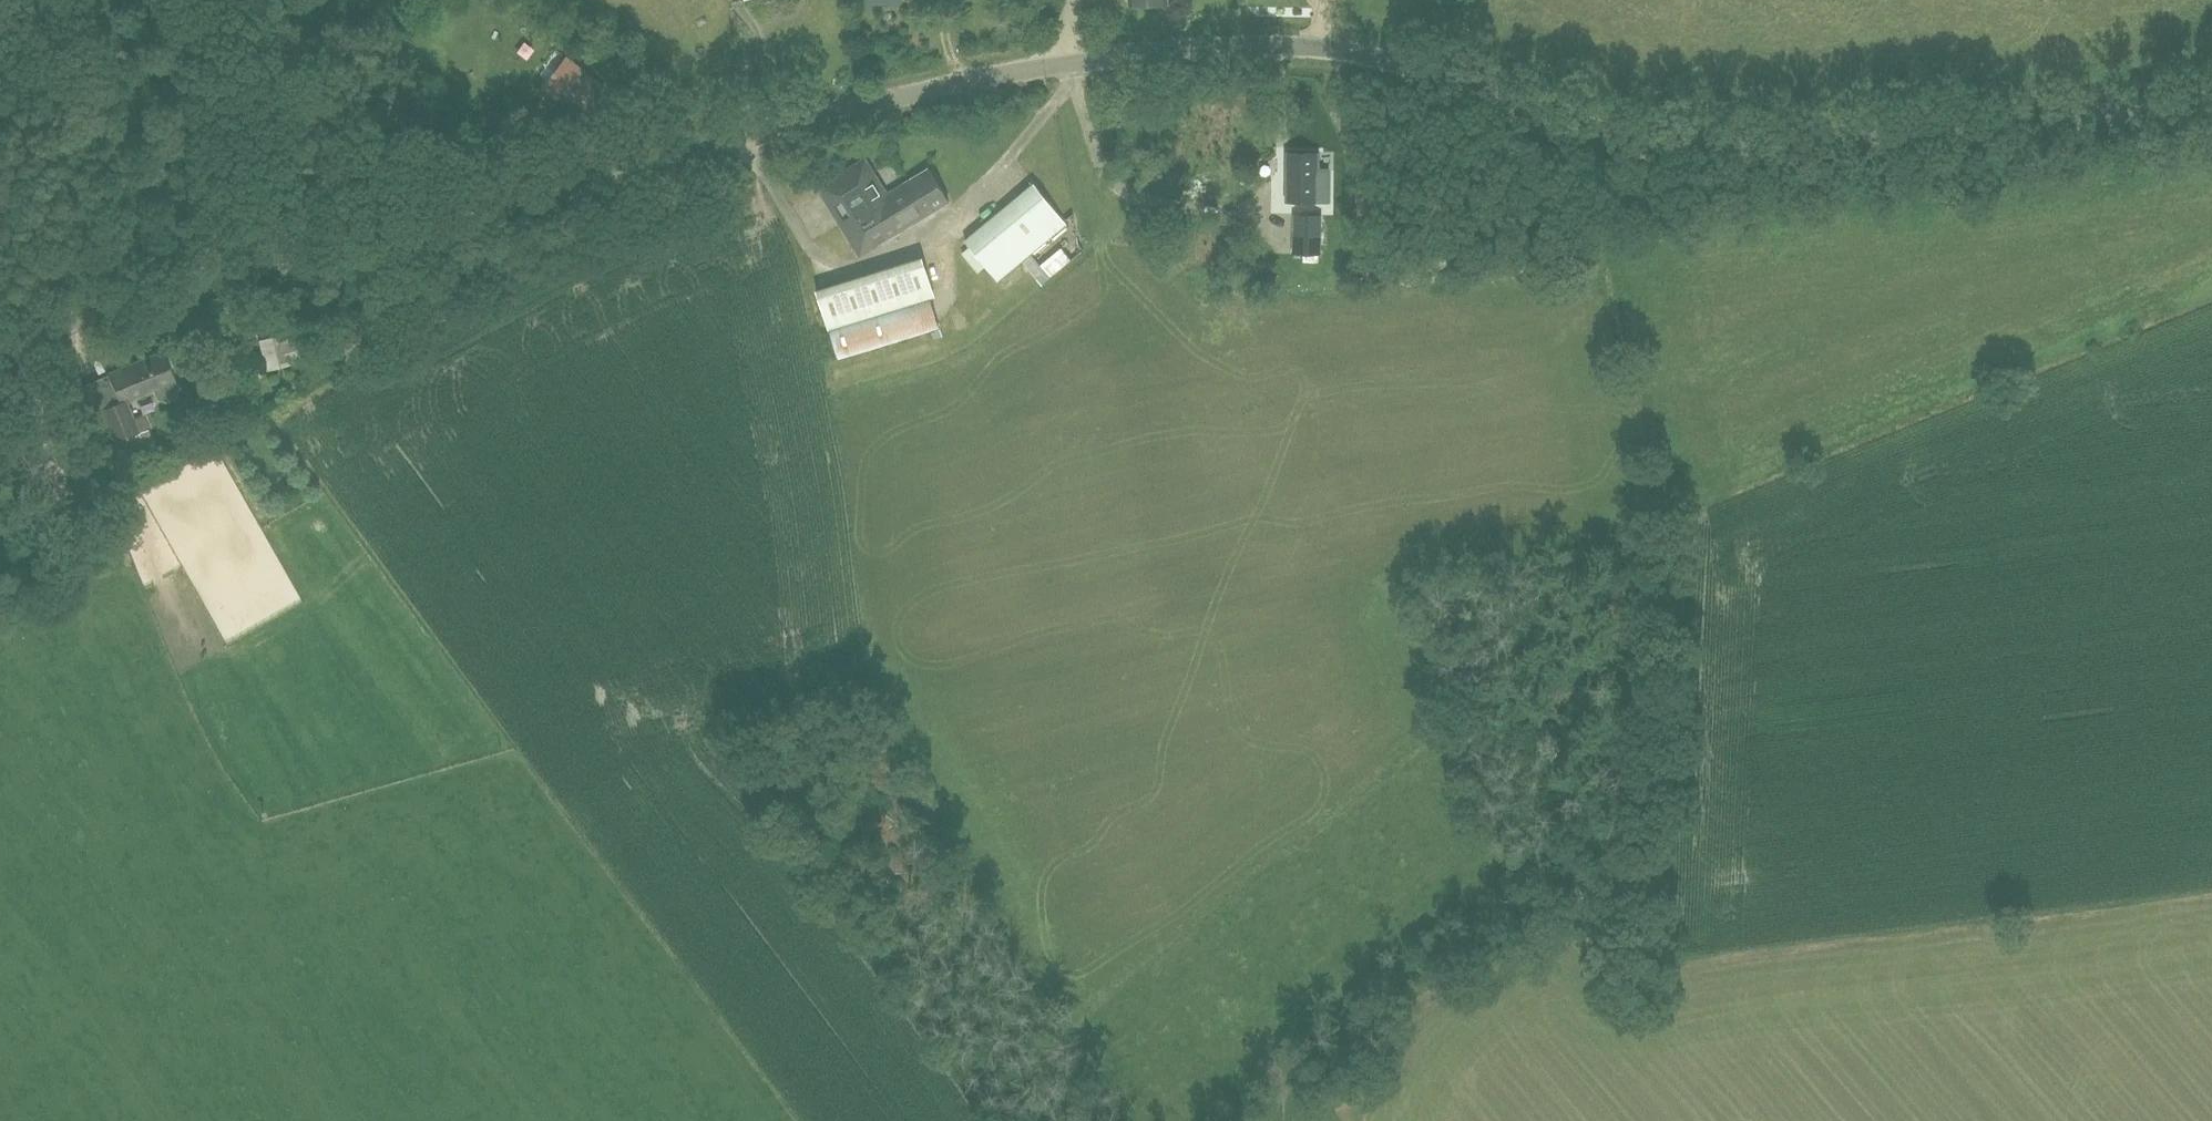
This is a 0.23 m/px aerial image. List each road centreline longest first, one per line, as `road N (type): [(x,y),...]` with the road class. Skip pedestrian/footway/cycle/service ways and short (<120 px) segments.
road 1 (unclassified): [(2211,103),(1981,132),(1697,147),(1580,126),(1361,54),(1254,45),(1176,50),(984,78),(612,165),(227,267),(0,342)]
road 2 (track): [(227,267),(180,0)]
road 3 (track): [(83,578),(59,469),(13,339)]

